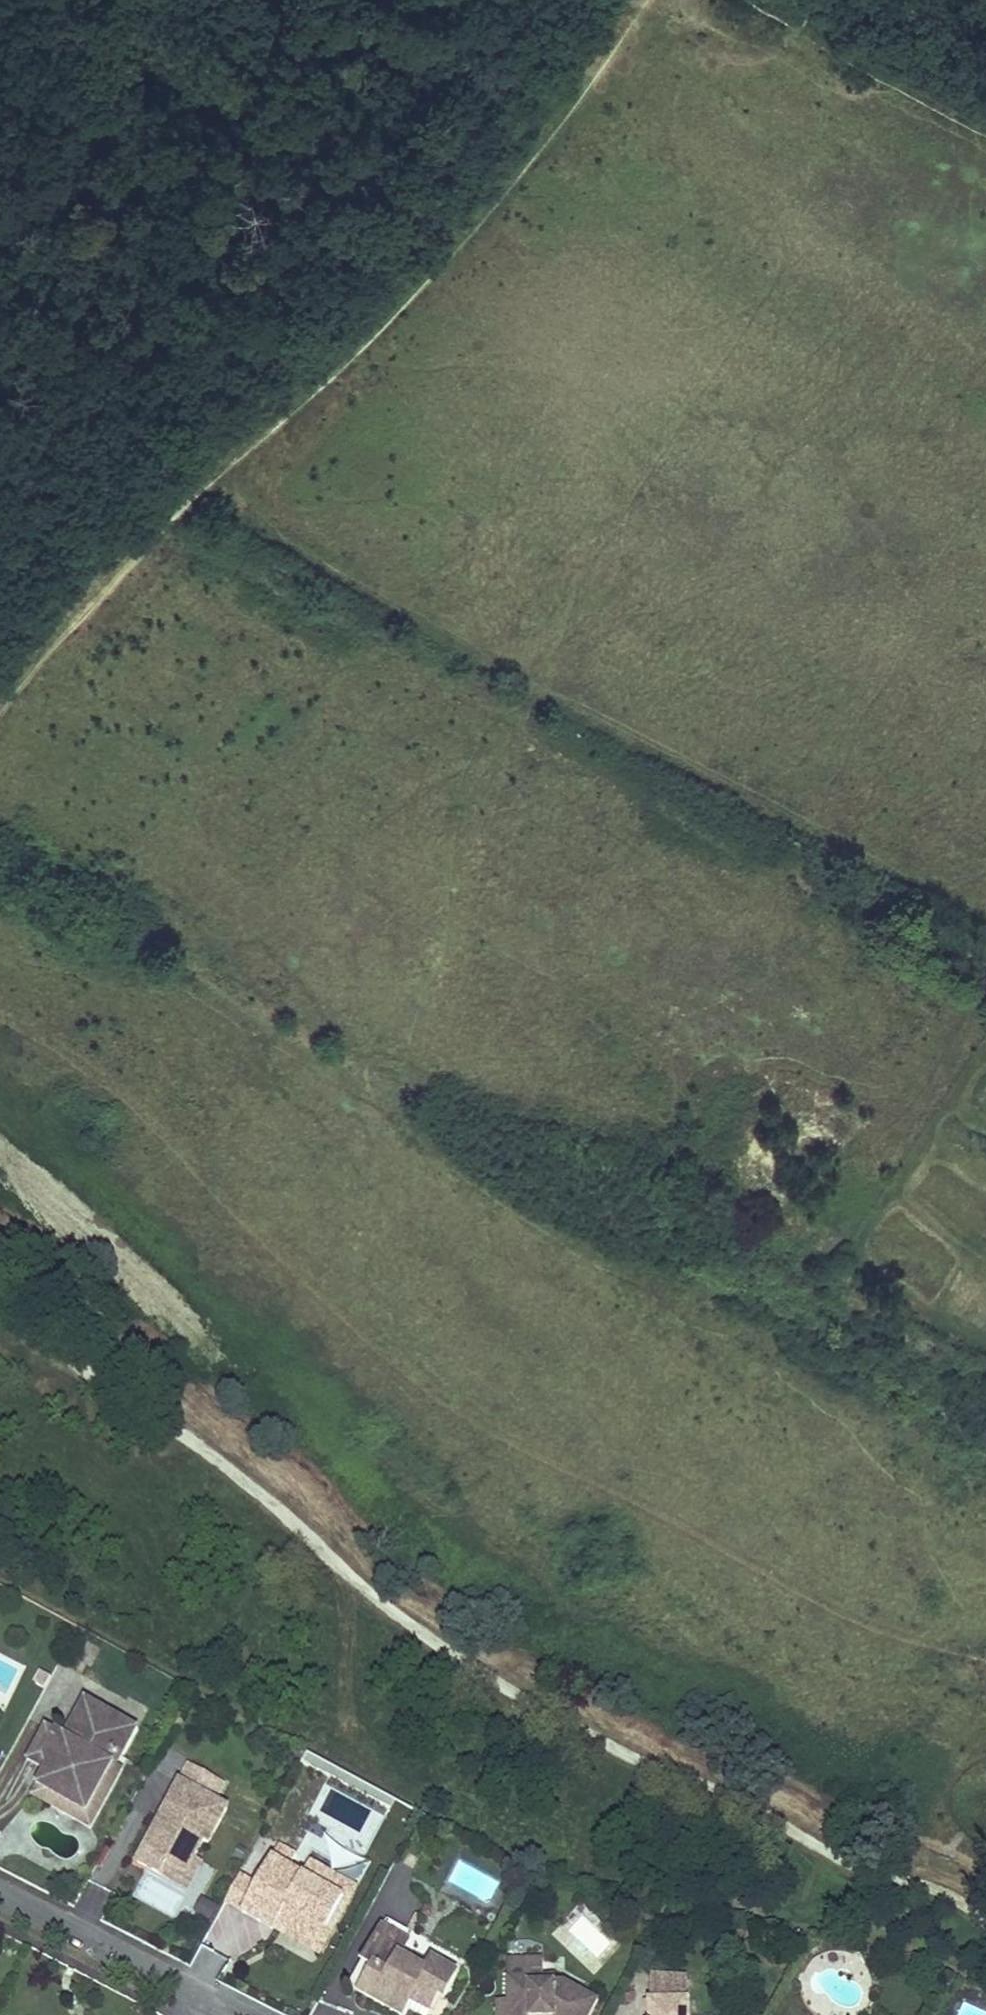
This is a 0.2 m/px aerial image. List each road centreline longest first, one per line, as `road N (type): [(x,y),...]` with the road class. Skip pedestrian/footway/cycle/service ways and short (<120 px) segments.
road 1 (residential): [(0,1895),(237,2014)]

